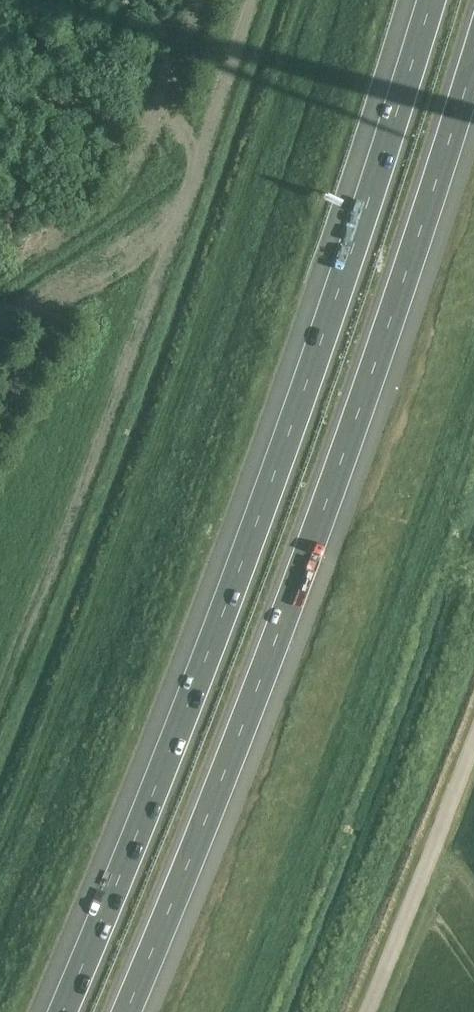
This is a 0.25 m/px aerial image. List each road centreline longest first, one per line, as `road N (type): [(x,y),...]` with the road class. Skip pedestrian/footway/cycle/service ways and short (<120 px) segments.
road 1 (motorway): [(427,0),(325,323),(53,1011)]
road 2 (motorway): [(137,1011),(300,624),(473,93)]

